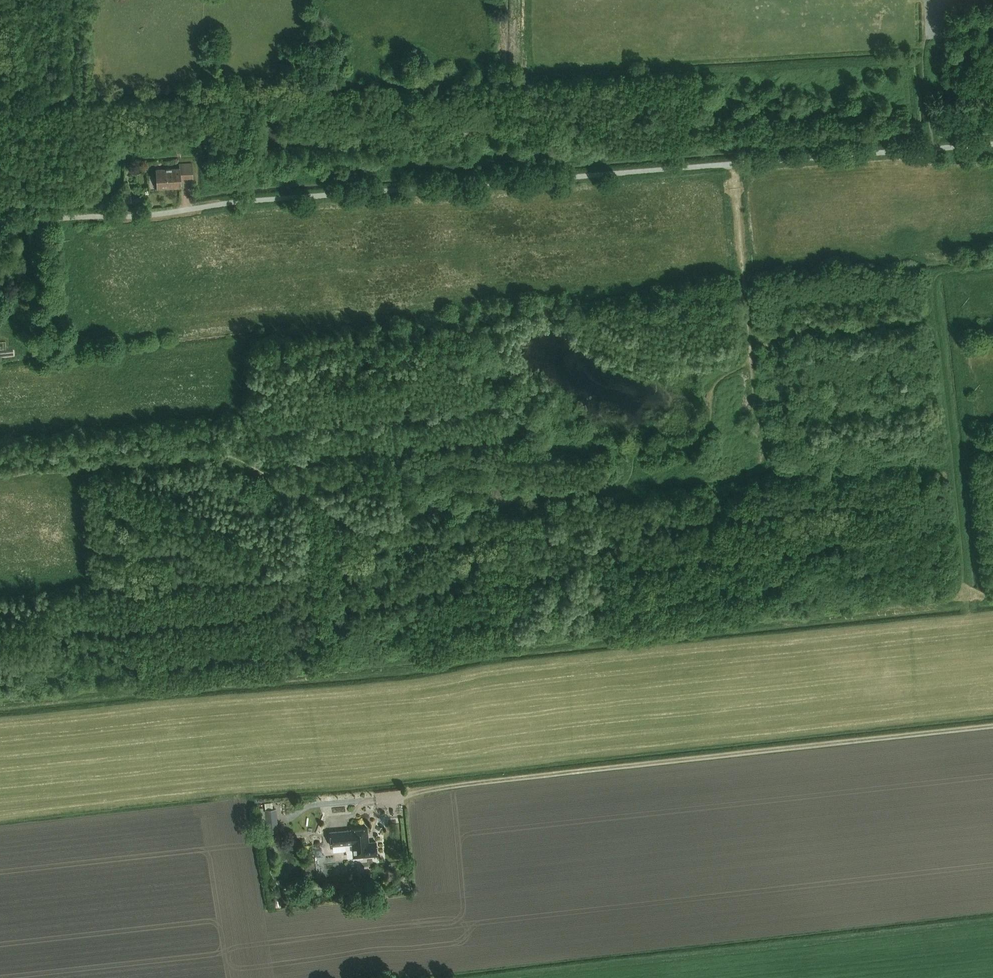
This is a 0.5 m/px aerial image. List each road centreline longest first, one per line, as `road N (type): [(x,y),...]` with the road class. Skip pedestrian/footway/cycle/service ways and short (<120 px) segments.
road 1 (track): [(992,726),(313,806),(281,824)]

